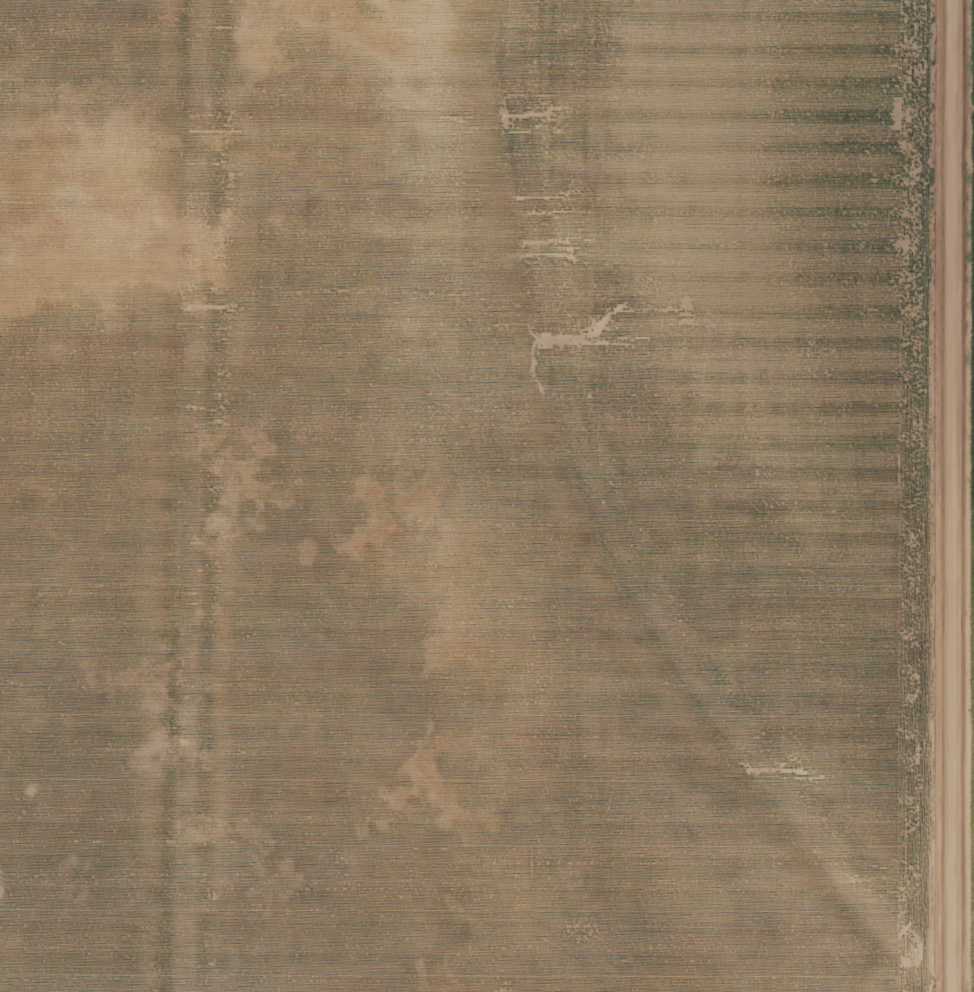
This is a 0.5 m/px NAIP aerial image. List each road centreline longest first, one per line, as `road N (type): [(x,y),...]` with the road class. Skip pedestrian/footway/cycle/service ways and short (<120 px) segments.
road 1 (residential): [(960,991),(950,0)]

